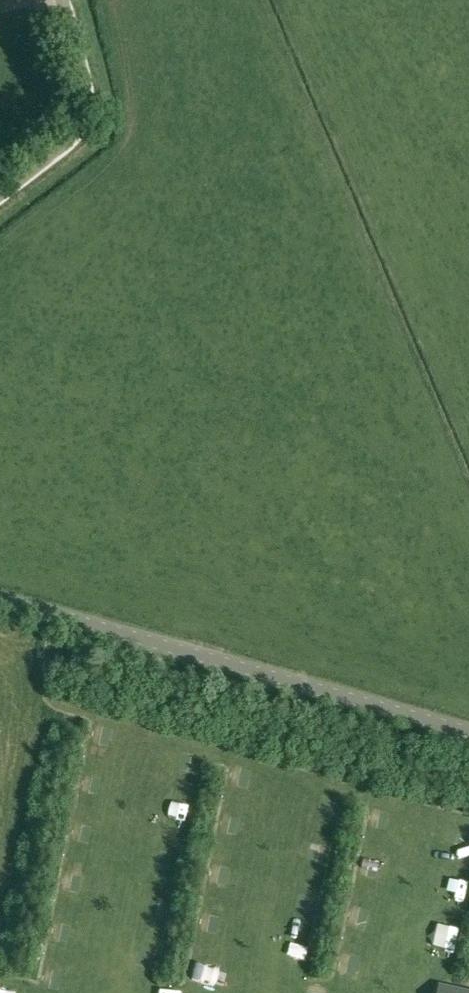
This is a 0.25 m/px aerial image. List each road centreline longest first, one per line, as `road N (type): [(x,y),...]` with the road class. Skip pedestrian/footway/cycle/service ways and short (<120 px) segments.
road 1 (tertiary): [(468,735),(0,601)]
road 2 (unclassified): [(0,200),(82,127),(61,0)]

